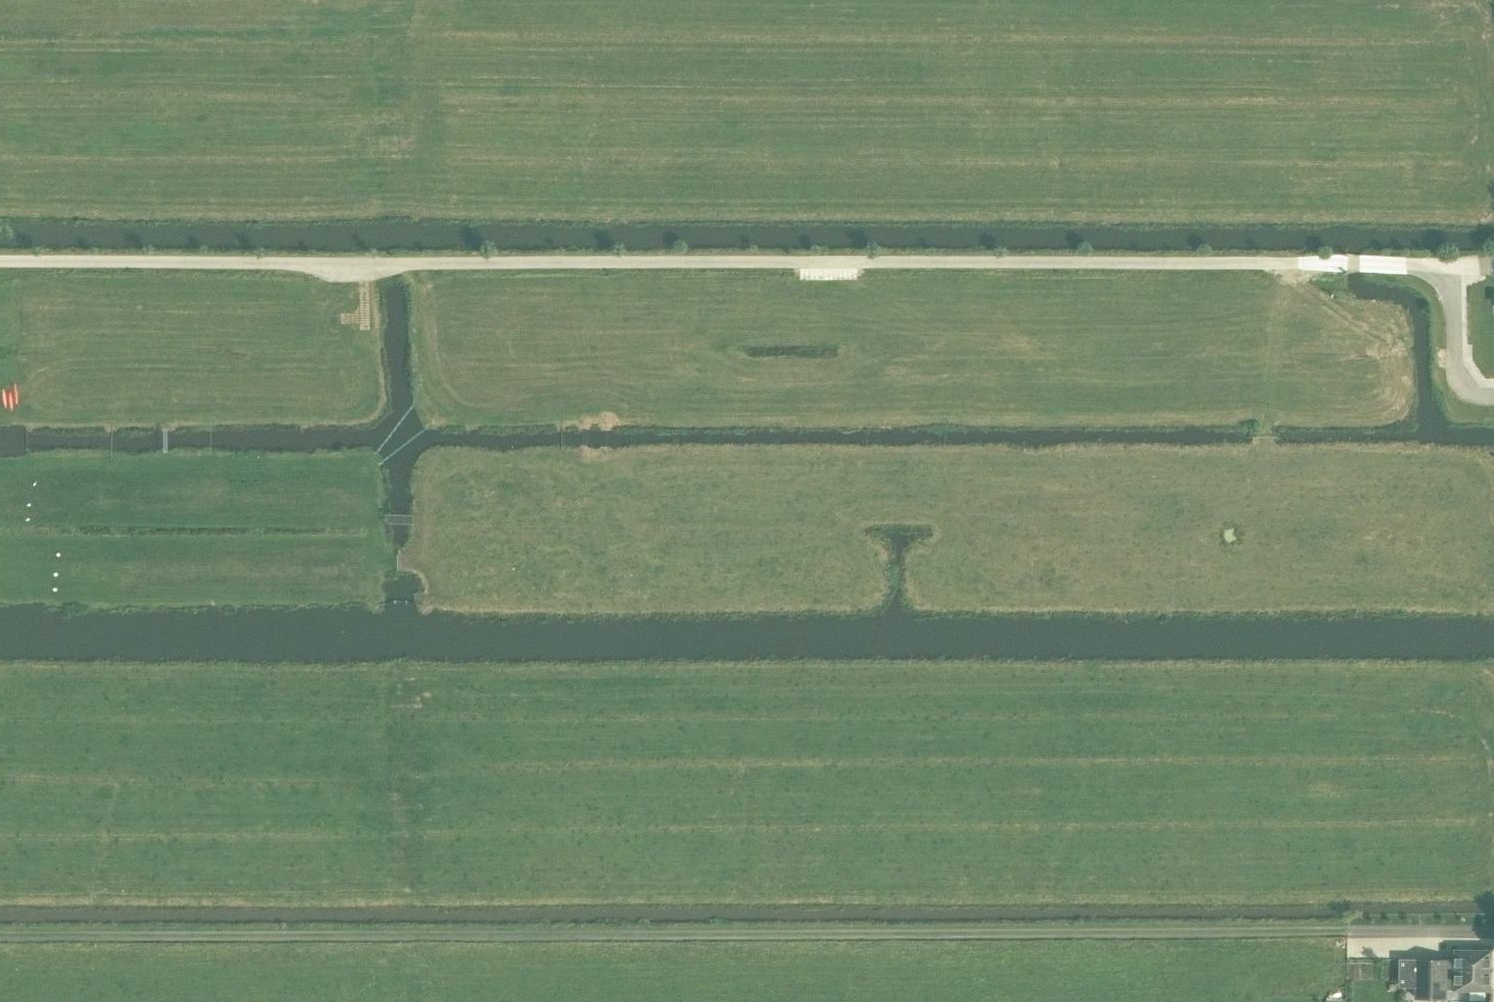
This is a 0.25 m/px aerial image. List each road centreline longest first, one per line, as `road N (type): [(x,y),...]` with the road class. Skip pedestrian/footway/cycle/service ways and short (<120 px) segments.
road 1 (track): [(1493,932),(0,939)]

